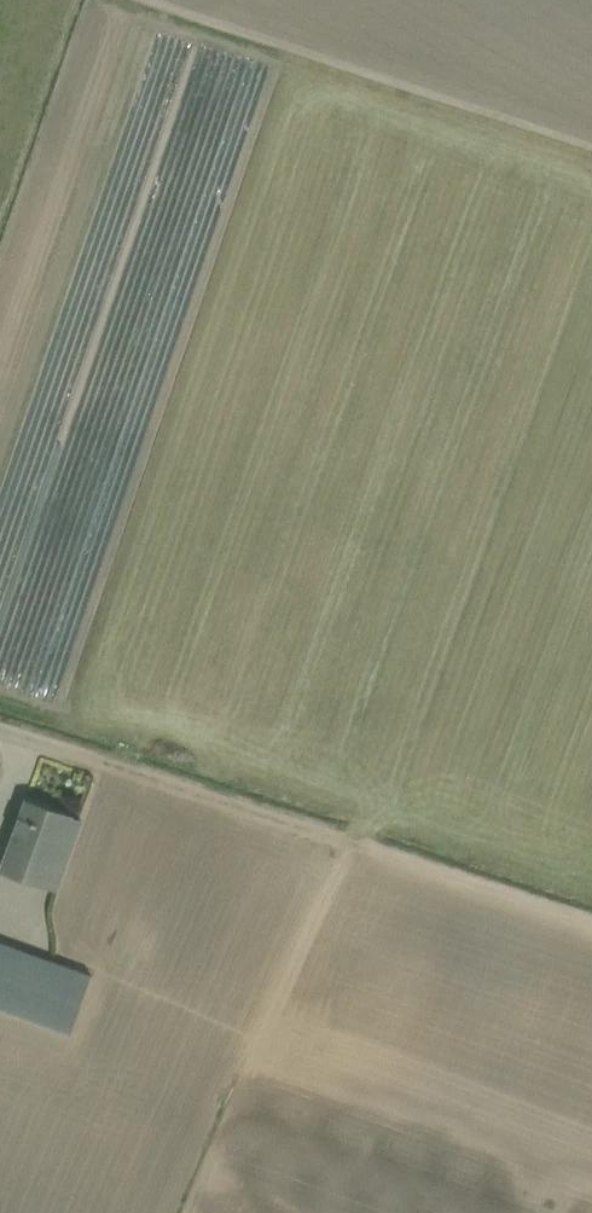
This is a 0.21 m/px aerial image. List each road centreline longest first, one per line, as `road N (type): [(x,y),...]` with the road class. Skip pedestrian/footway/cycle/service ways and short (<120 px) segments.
road 1 (track): [(102,755),(591,923)]

